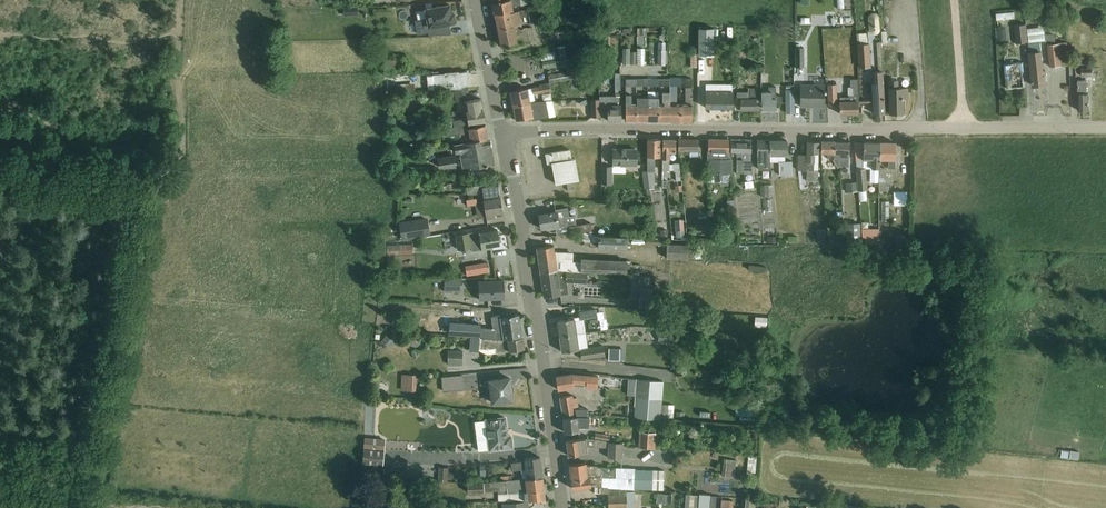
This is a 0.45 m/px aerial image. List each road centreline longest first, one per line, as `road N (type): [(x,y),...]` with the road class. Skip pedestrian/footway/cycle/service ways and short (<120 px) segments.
road 1 (residential): [(504,139),(539,130),(1105,127)]
road 2 (tertiary): [(560,507),(504,139)]
road 3 (tertiary): [(504,139),(474,0)]
road 4 (track): [(963,126),(955,0)]

